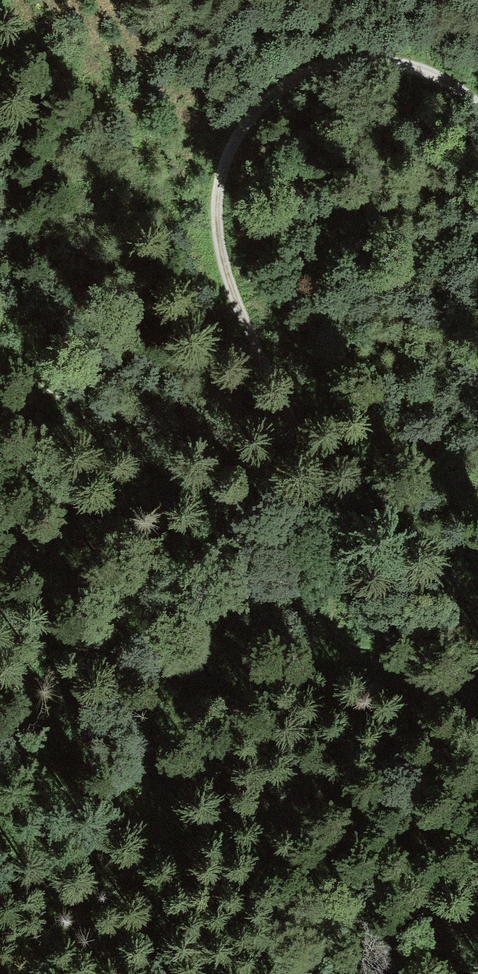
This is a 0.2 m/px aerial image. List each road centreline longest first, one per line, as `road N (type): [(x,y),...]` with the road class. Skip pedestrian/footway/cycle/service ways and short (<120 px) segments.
road 1 (track): [(477,735),(422,686),(396,646),(246,330),(225,266),(217,206),(228,155),(246,124),(291,83),(324,66),(363,59),(414,66),(477,108)]
road 2 (track): [(422,686),(352,648),(194,501),(0,363)]

